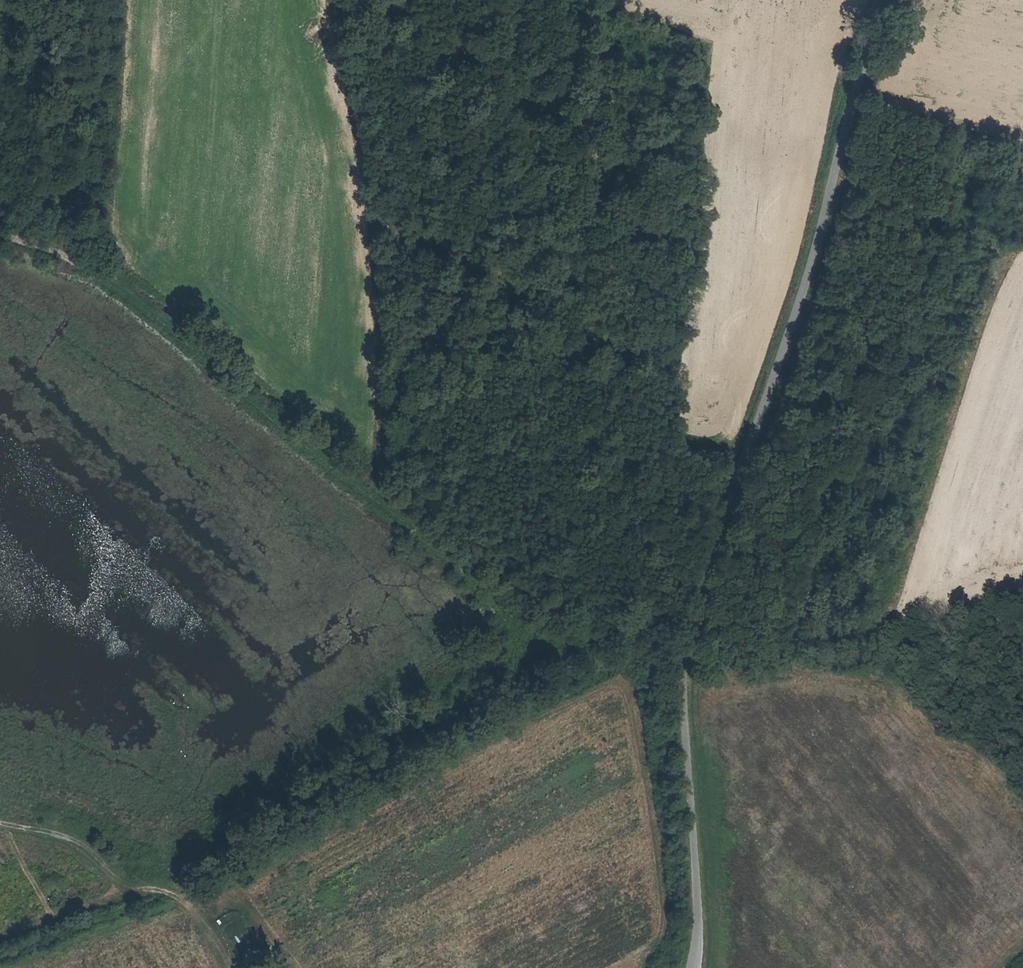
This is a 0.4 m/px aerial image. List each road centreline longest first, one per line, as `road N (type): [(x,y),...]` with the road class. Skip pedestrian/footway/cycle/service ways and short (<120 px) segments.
road 1 (unclassified): [(895,0),(861,60),(816,245),(675,640),(690,967)]
road 2 (track): [(0,821),(56,828),(86,843),(141,888),(188,912),(222,967)]

